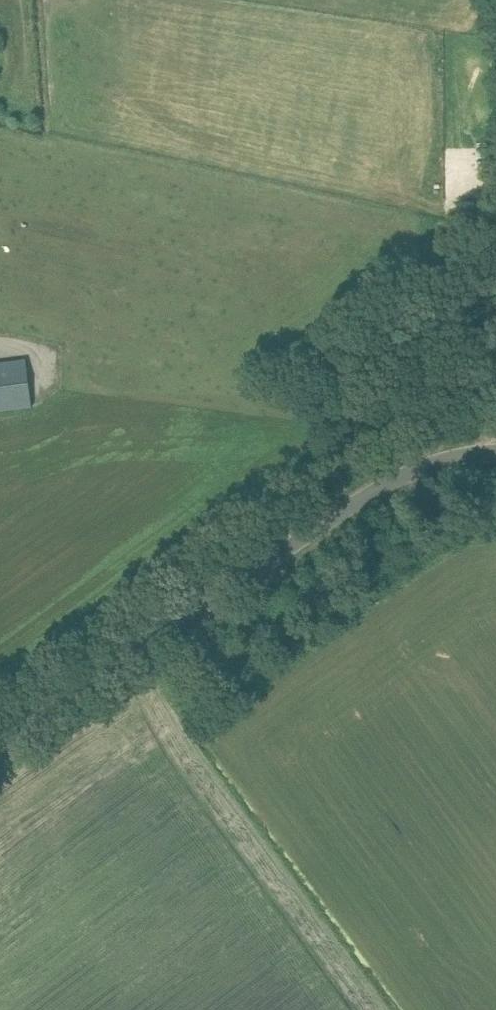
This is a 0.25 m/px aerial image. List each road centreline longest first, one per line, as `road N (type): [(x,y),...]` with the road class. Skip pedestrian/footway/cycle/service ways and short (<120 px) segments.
road 1 (unclassified): [(495,453),(416,468),(362,497),(0,749)]

